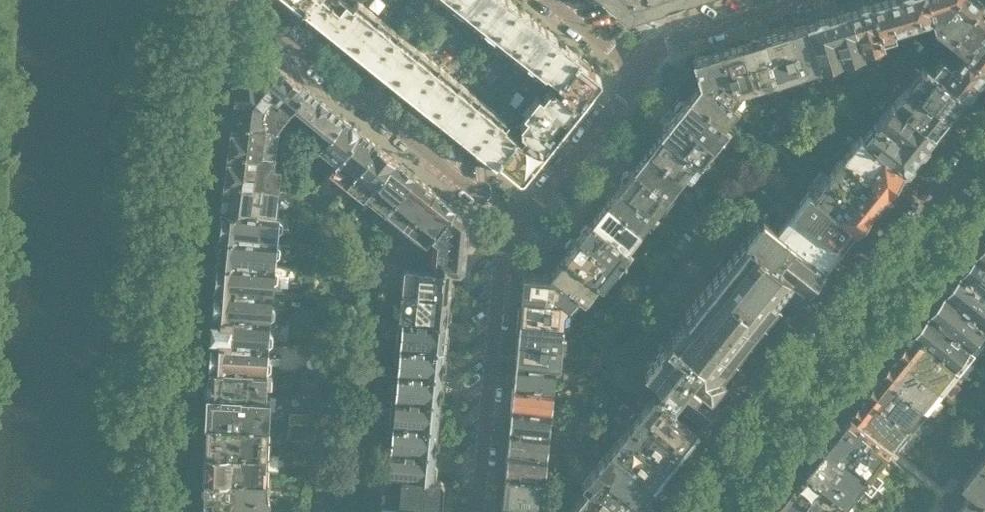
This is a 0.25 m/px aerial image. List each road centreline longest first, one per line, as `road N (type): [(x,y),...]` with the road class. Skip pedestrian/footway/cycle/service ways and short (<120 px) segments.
road 1 (residential): [(172,511),(184,269),(215,18)]
road 2 (residential): [(689,511),(984,139)]
road 3 (residential): [(506,219),(272,29),(215,18)]
road 4 (residential): [(506,219),(477,511)]
road 5 (residential): [(640,73),(535,205),(506,219)]
road 6 (residential): [(802,0),(663,43),(640,73)]

